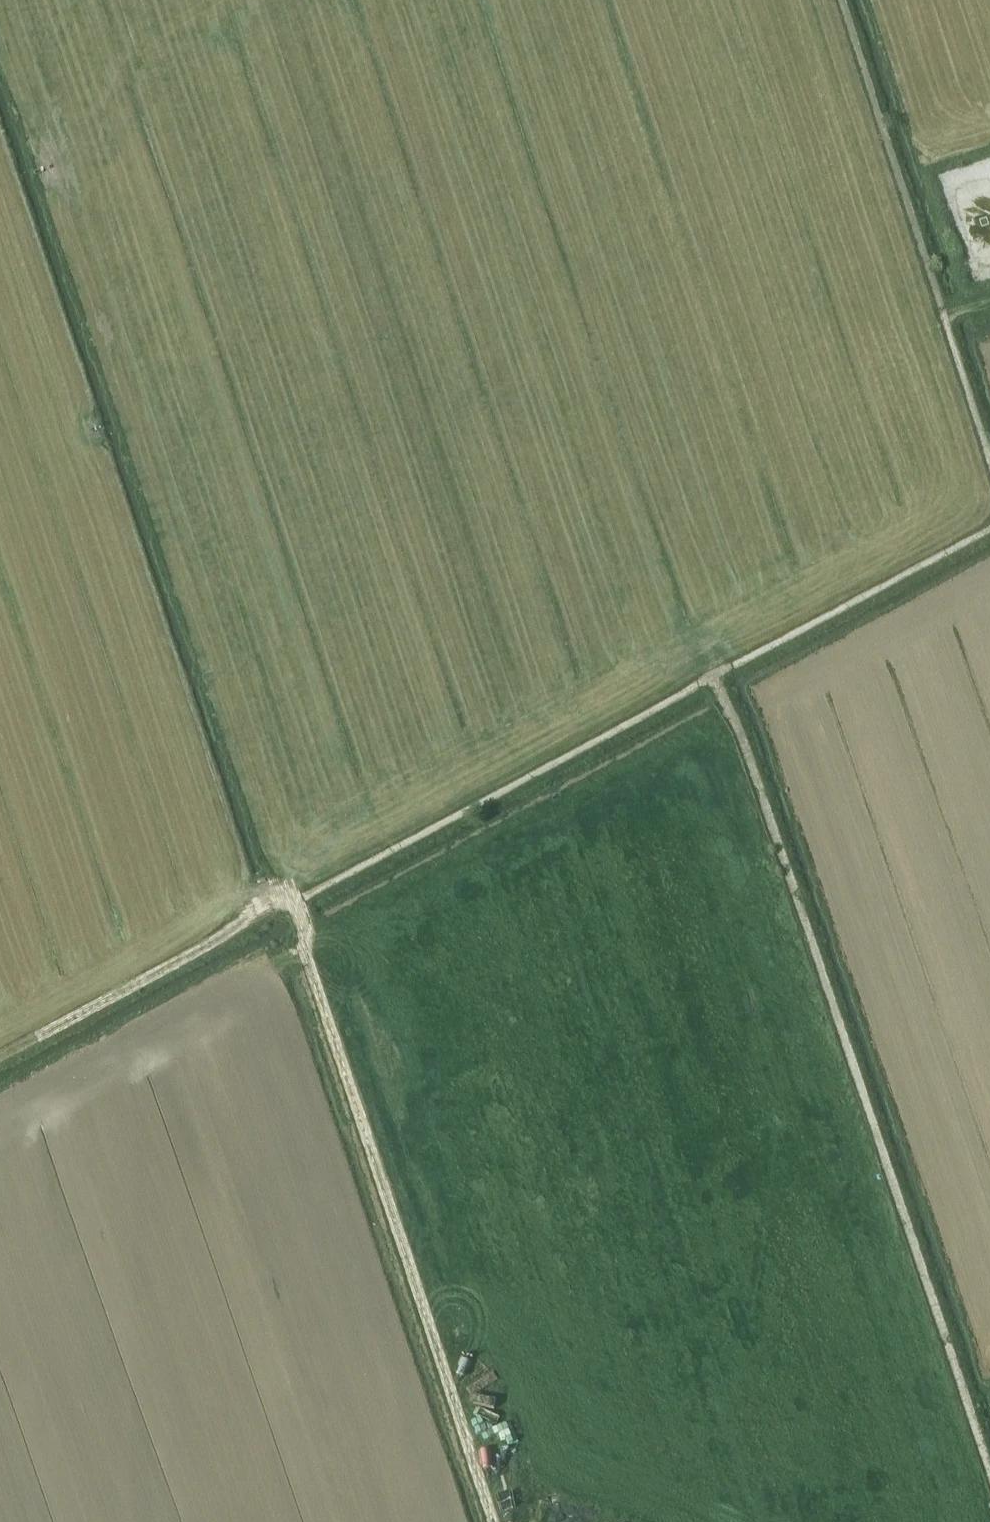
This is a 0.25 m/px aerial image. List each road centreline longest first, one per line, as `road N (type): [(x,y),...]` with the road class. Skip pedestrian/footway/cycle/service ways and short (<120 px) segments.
road 1 (track): [(297,903),(496,1521)]
road 2 (track): [(989,477),(840,0)]
road 3 (track): [(778,843),(714,678),(989,527)]
road 4 (track): [(714,678),(473,808),(484,827)]
road 5 (track): [(473,808),(297,903),(271,899),(223,937)]

